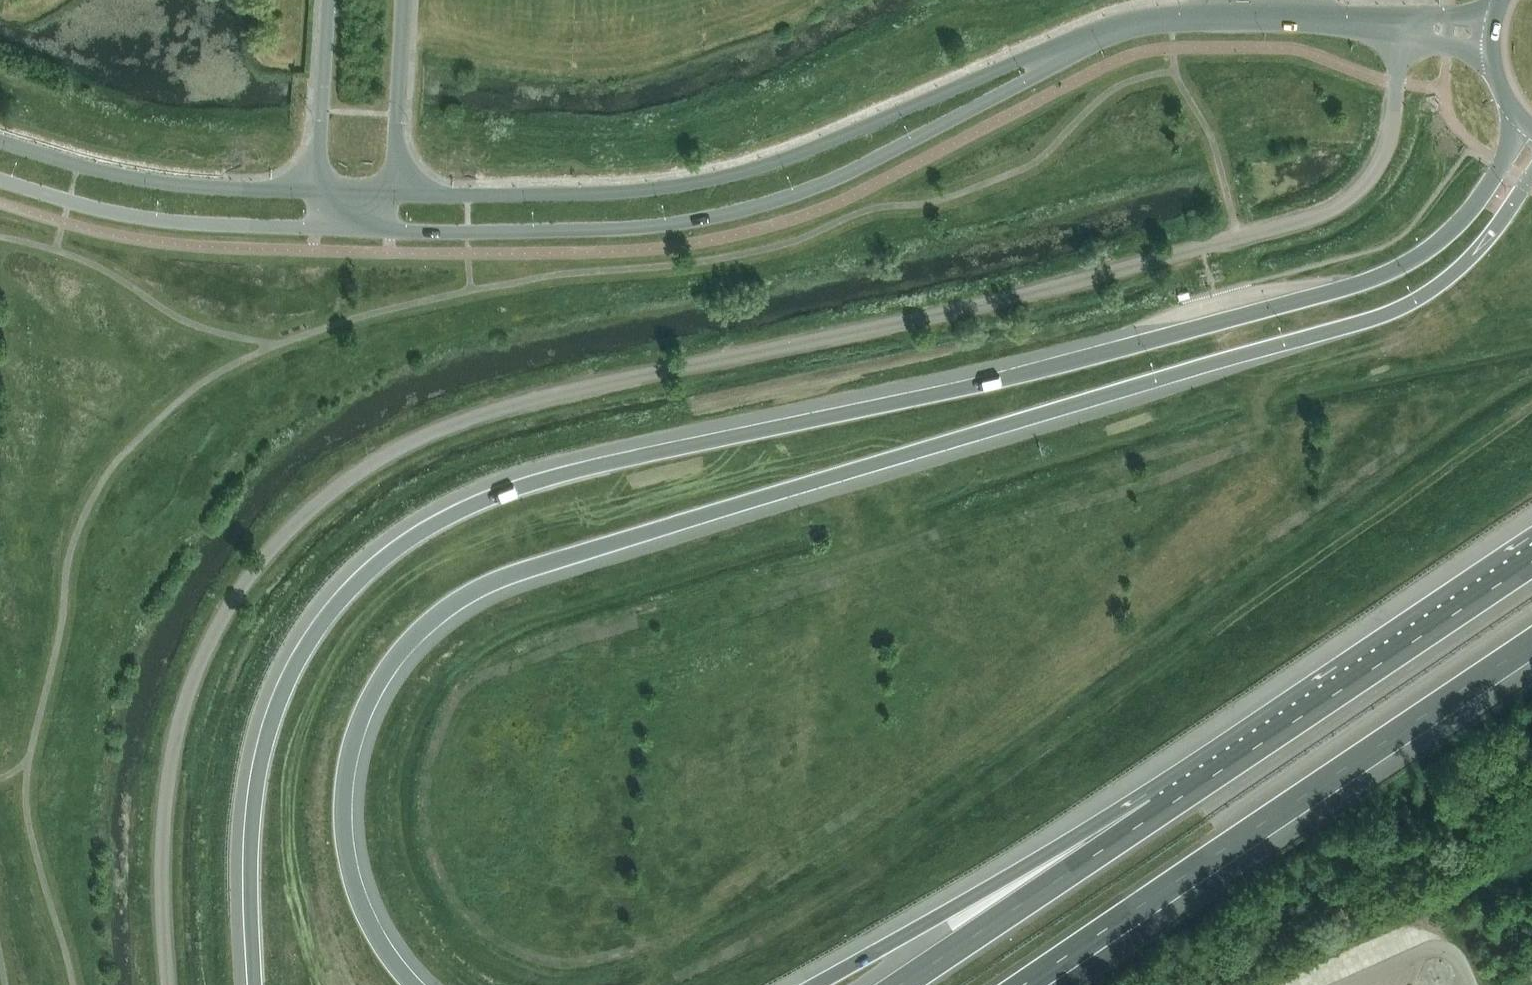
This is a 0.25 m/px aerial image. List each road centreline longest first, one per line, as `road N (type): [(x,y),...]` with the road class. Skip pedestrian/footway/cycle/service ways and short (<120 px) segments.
road 1 (unclassified): [(168,984),(165,810),(188,693),(252,571),(325,496),(422,439),(558,392),(948,312),(1316,214),(1364,182),(1386,143),(1403,26)]
road 2 (motorway): [(1525,124),(1467,213),(1396,270),(1009,377),(587,467),(456,510),(406,540),(319,626),(270,727),(251,862),(255,984)]
road 3 (motorway): [(413,984),(359,897),(344,798),(368,701),(398,653),(438,616),(510,575),(1392,313),(1459,269),(1531,176)]
road 4 (unclassified): [(390,229),(644,228),(729,214),(809,190),(1114,29)]
road 5 (unclassified): [(1114,29),(1054,44),(773,163),(717,177),(571,193),(392,192)]
road 6 (motorway): [(1026,984),(1531,643)]
road 7 (motorway): [(1531,561),(1164,808)]
road 8 (motorway): [(1164,808),(1042,855),(815,984)]
road 9 (unclassified): [(316,191),(121,177),(0,141)]
road 10 (unclassified): [(0,180),(146,217),(315,228)]
road 11 (motorway): [(1164,808),(899,984)]
road 12 (unclassified): [(1403,26),(1281,17),(1155,20),(1114,29)]
road 13 (unclassified): [(392,192),(405,0)]
road 14 (unclassified): [(329,0),(316,191)]

